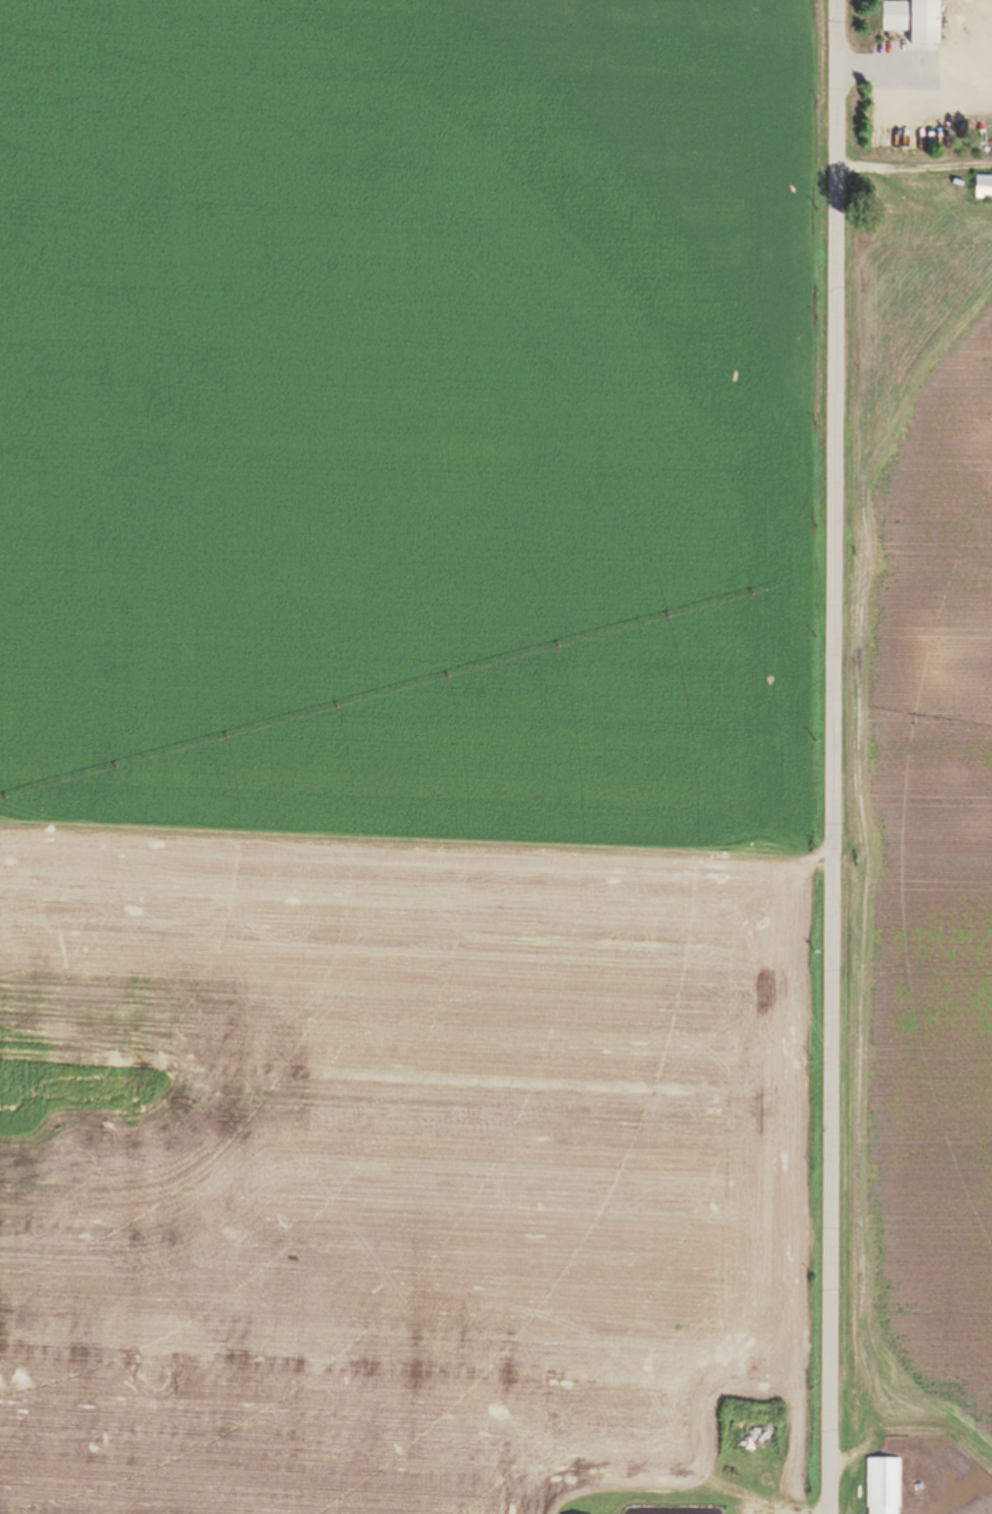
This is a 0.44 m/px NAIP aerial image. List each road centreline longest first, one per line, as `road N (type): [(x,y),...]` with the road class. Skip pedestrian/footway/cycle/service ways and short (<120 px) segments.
road 1 (residential): [(831,1513),(838,0)]

